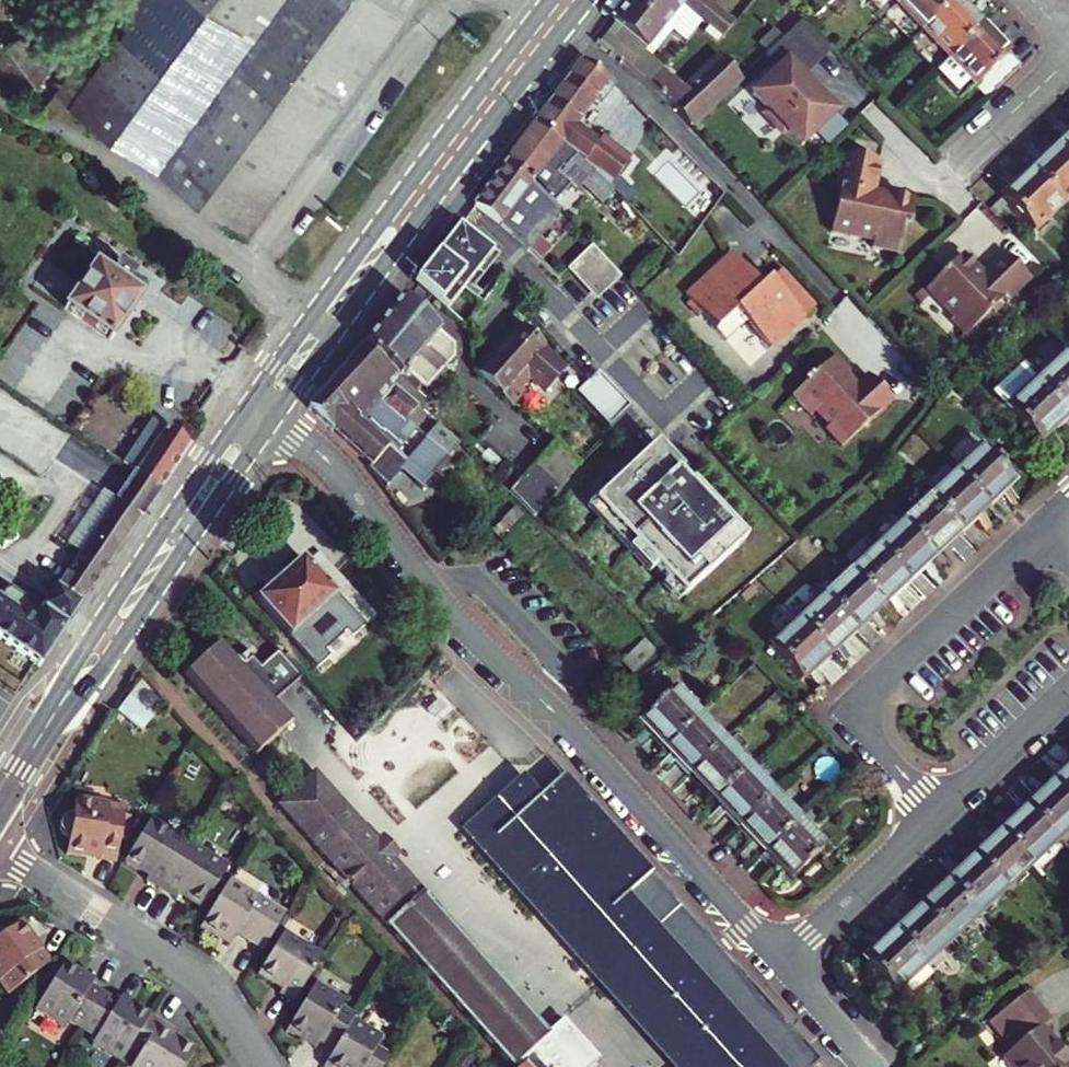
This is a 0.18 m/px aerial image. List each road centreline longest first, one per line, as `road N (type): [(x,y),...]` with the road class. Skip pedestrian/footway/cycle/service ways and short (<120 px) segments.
road 1 (residential): [(274,420),(339,471),(475,640),(594,752),(781,960)]
road 2 (primary): [(333,339),(588,0)]
road 3 (residential): [(1041,527),(843,716),(936,815)]
road 4 (primary): [(553,0),(309,322)]
road 5 (unclassified): [(0,97),(72,139),(309,322)]
road 6 (primary): [(49,721),(107,664),(274,420)]
road 7 (primary): [(250,404),(89,643),(49,721)]
road 8 (residential): [(263,1066),(203,979),(0,856)]
road 9 (residential): [(781,960),(936,815)]
road 10 (residential): [(936,815),(1068,689)]
road 11 (residential): [(781,960),(876,1066)]
road 12 (residential): [(1068,59),(966,157)]

